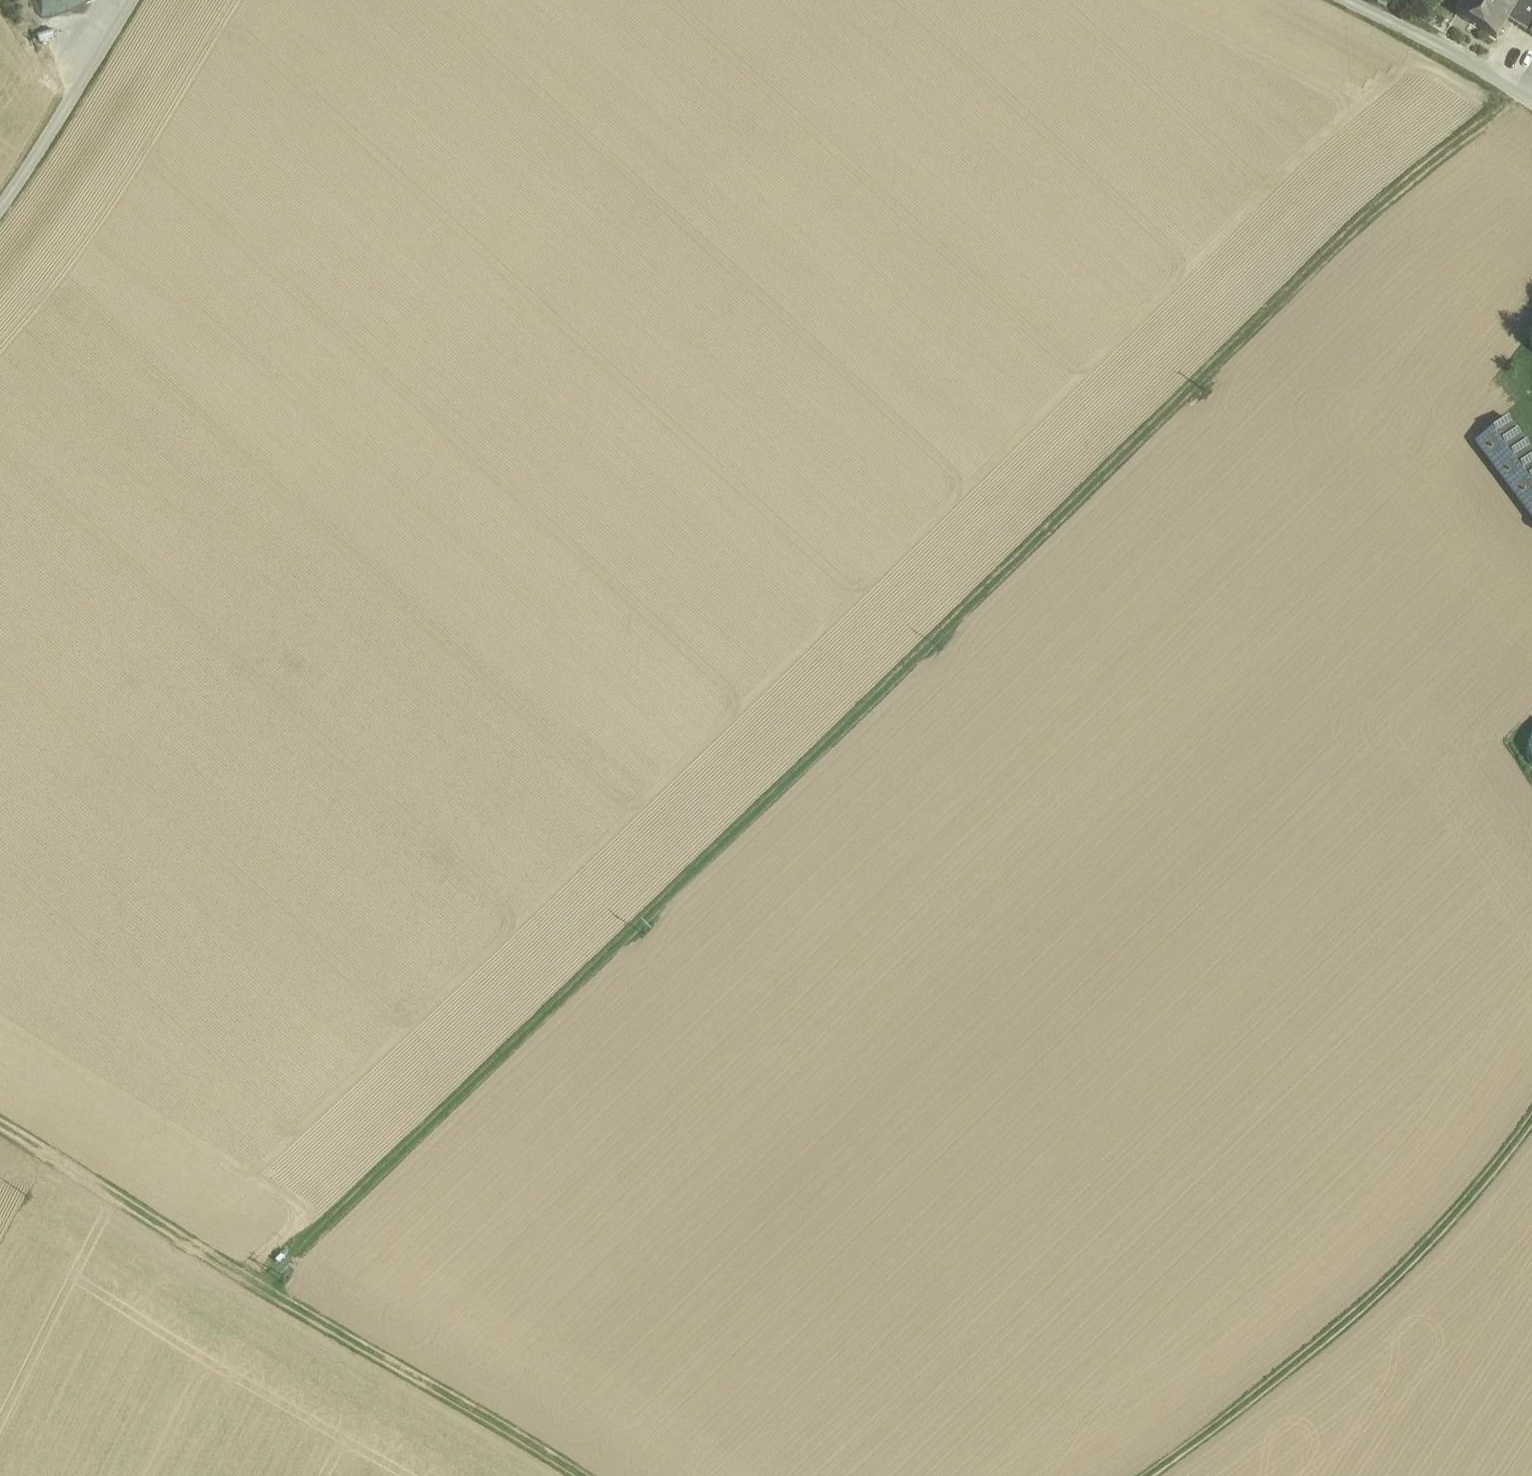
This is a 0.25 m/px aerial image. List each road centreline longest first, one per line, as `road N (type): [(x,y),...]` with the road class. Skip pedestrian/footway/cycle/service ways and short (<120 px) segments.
road 1 (track): [(0,1124),(587,1475)]
road 2 (track): [(1153,1475),(1417,1257),(1531,1123)]
road 3 (unclassified): [(142,0),(36,180),(0,218)]
road 4 (unclassified): [(1531,100),(1354,0)]

